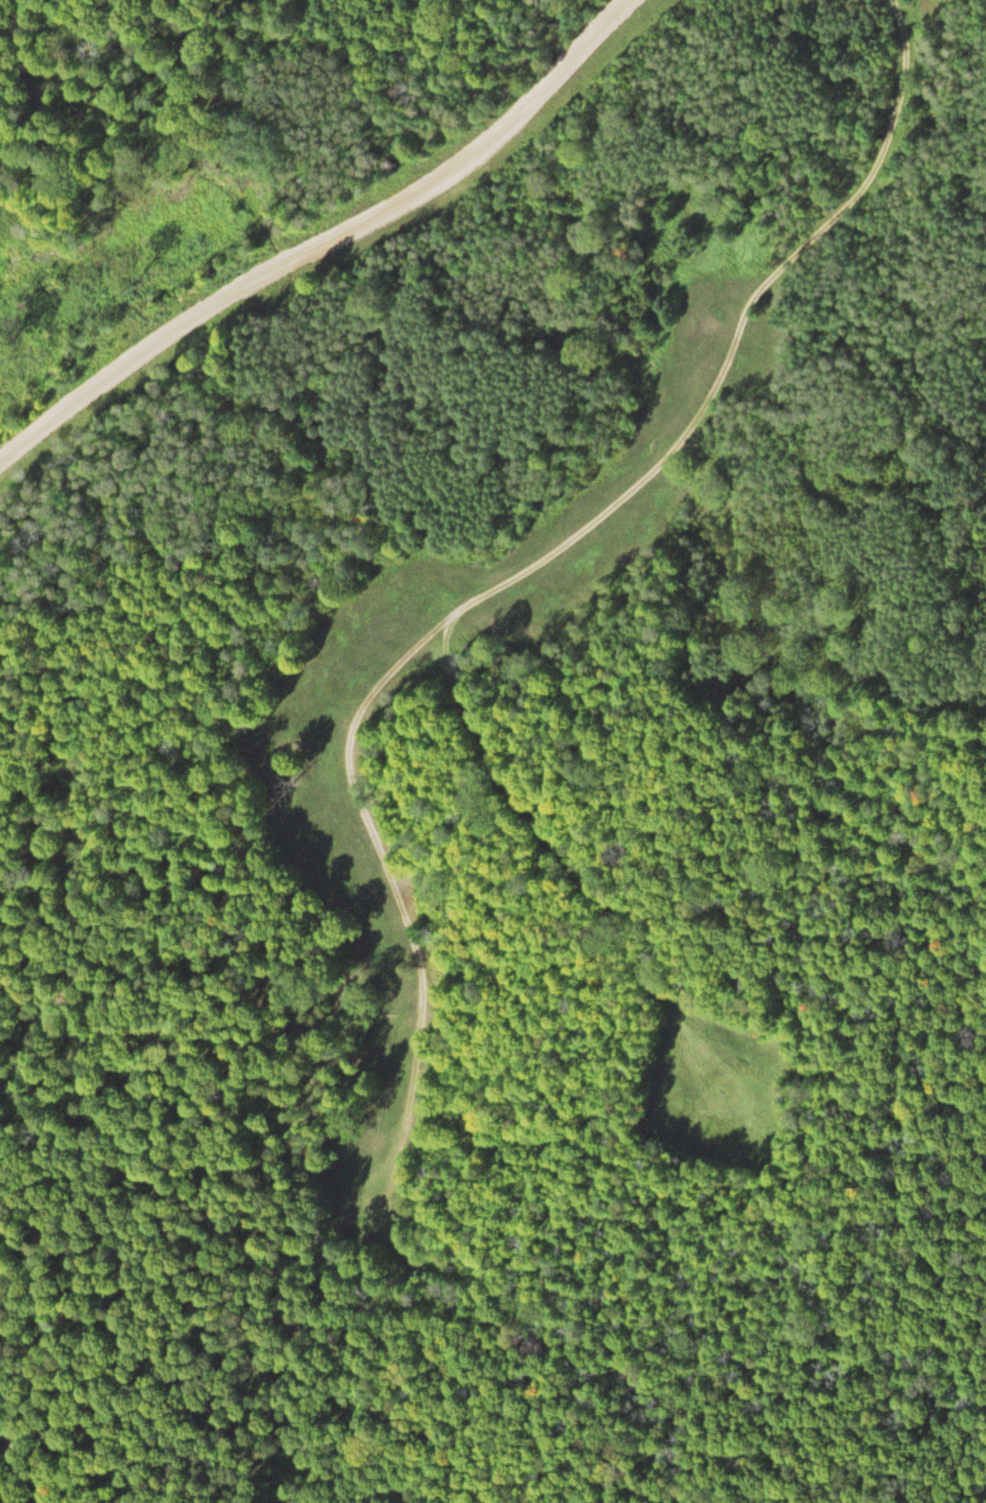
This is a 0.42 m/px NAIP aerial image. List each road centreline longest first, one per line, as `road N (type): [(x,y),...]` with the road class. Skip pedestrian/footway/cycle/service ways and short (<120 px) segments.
road 1 (residential): [(0,456),(198,318),(463,166),(632,0)]

